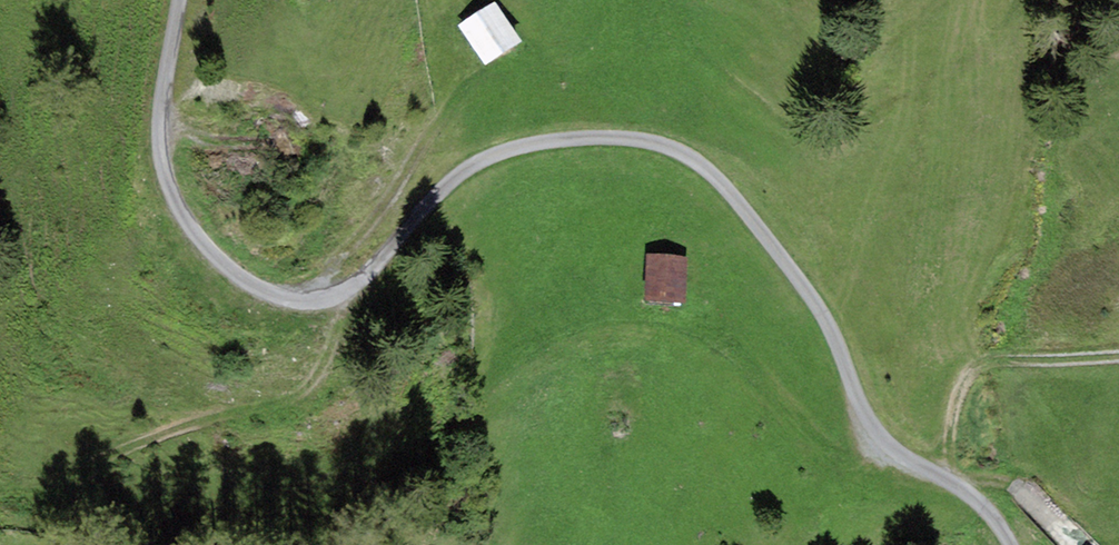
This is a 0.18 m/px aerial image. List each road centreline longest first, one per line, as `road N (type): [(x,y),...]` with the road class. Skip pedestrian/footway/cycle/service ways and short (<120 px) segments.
road 1 (unclassified): [(179,0),(163,91),(164,169),(182,219),(235,275),(285,298),(343,292),(472,164),(574,138),(662,144),(720,180),(796,275),(873,424),(983,505),(1011,544)]
road 2 (track): [(343,292),(322,368),(293,399),(146,440),(66,482),(0,492)]
road 3 (track): [(951,482),(948,436),(971,371),(985,362),(1118,358)]

